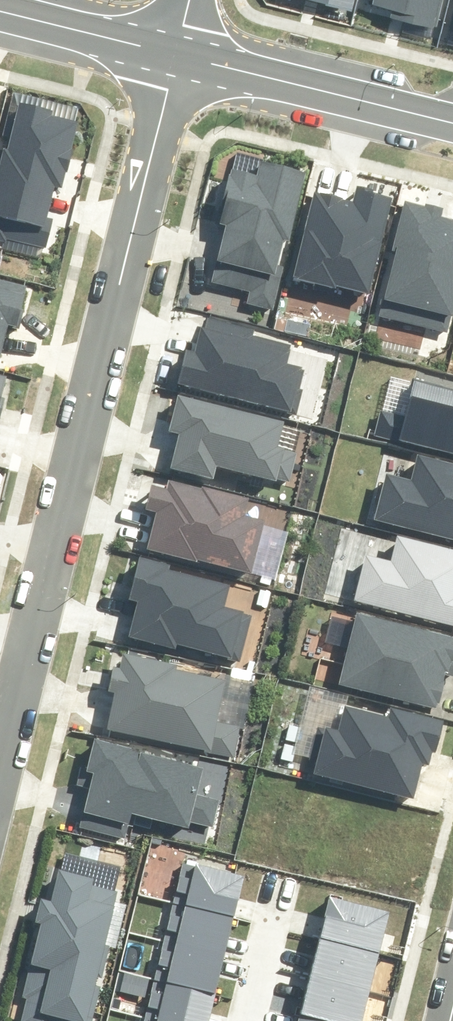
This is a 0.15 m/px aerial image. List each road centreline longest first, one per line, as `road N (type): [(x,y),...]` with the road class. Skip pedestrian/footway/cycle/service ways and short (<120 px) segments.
road 1 (residential): [(0,763),(177,55)]
road 2 (tertiary): [(177,55),(452,125)]
road 3 (tertiary): [(0,13),(177,55)]

